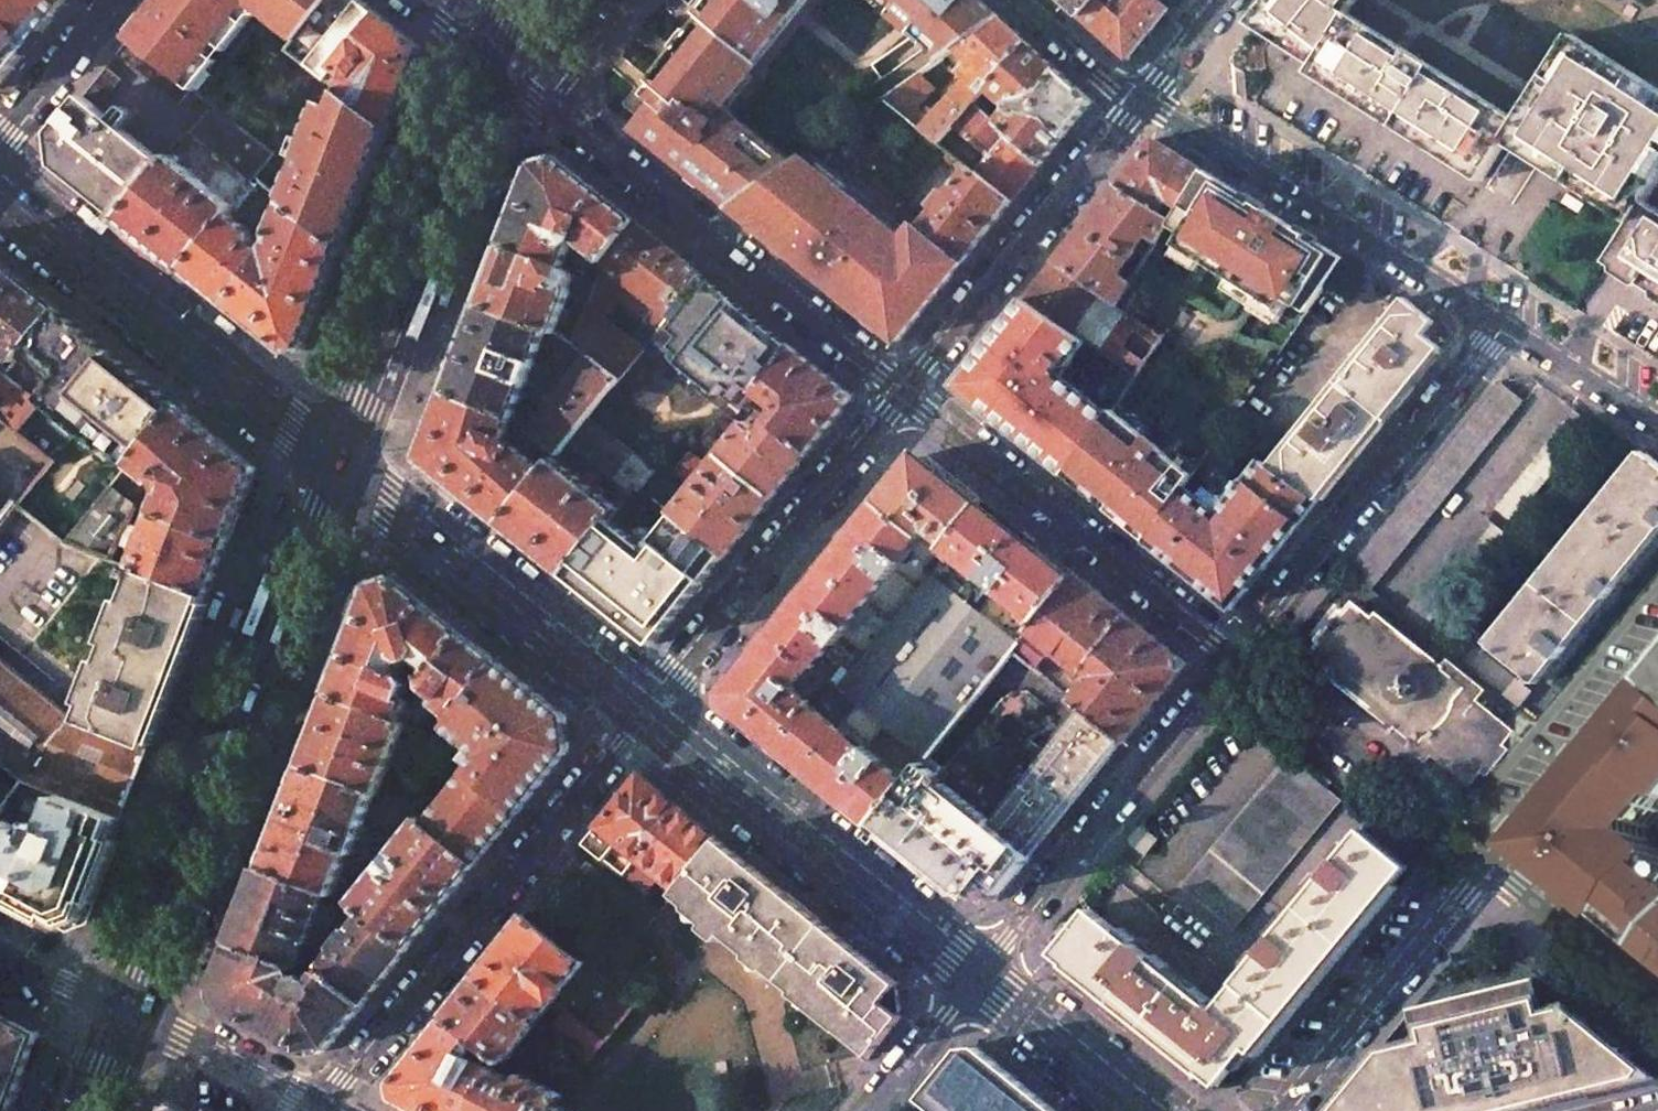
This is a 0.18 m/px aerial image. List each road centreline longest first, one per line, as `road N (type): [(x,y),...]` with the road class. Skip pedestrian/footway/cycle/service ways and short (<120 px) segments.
road 1 (secondary): [(128,1017),(338,464)]
road 2 (residential): [(315,1110),(645,718)]
road 3 (residential): [(551,103),(905,393)]
road 4 (residential): [(1506,320),(1234,660)]
road 5 (primary): [(338,464),(0,190)]
road 6 (secondary): [(338,464),(495,60)]
road 7 (residential): [(905,393),(1234,660)]
road 8 (residential): [(1145,106),(1506,320)]
road 9 (primary): [(975,974),(645,718)]
road 10 (residential): [(645,718),(905,393)]
road 11 (residential): [(1234,660),(975,974)]
road 12 (primary): [(645,718),(338,464)]
road 13 (residential): [(905,393),(1145,106)]
road 14 (residential): [(1490,856),(1276,1110)]
road 15 (residential): [(1234,660),(1490,856)]
road 16 (residential): [(1657,655),(1490,856)]
road 17 (primary): [(1151,1110),(975,974)]
road 18 (residential): [(1490,856),(1657,990)]
road 19 (residential): [(128,1017),(307,1110)]
road 20 (residential): [(114,0),(0,142)]
road 21 (residential): [(1506,320),(1657,417)]
road 22 (residential): [(975,974),(862,1110)]
road 23 (residential): [(1018,0),(1145,106)]
road 24 (unclassified): [(0,950),(128,1017)]
road 25 (residential): [(1145,106),(1227,0)]
road 26 (residential): [(634,0),(551,103)]

